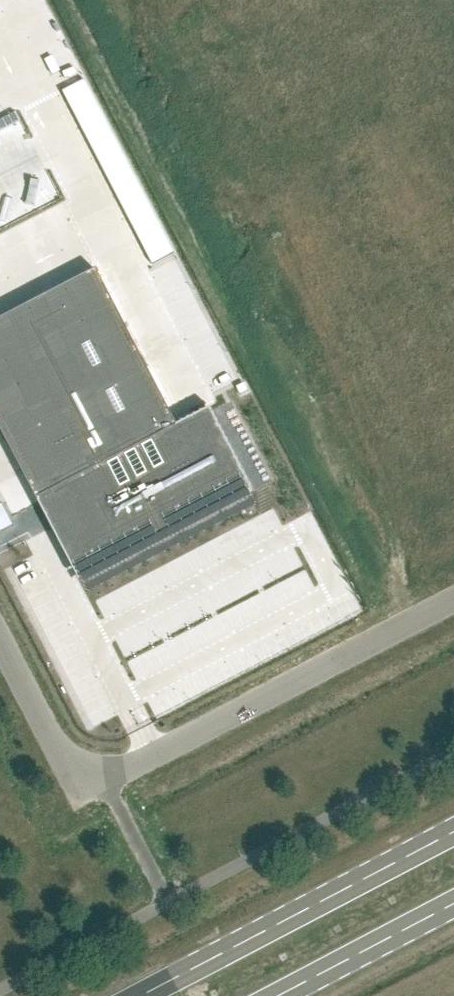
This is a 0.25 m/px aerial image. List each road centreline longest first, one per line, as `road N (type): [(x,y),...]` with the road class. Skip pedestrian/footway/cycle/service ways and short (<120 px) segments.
road 1 (unclassified): [(0,640),(57,749),(78,769),(107,776),(453,602)]
road 2 (primary): [(453,832),(142,995)]
road 3 (primary): [(278,995),(453,904)]

